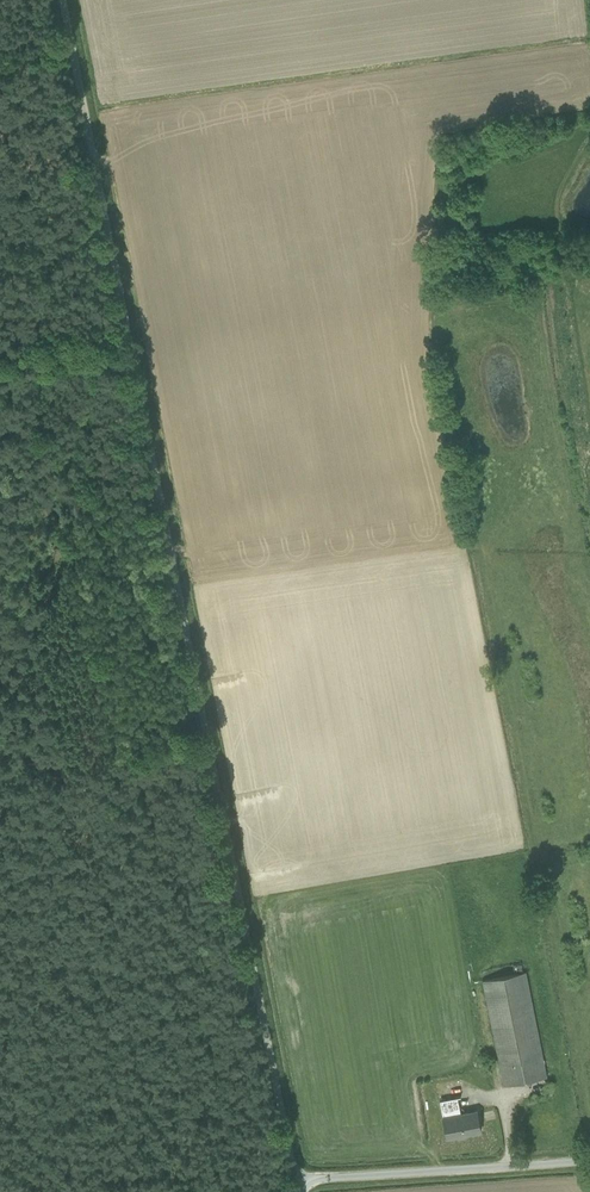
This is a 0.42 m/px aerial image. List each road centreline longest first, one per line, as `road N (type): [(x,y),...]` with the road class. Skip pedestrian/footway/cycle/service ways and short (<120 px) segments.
road 1 (unclassified): [(300,1180),(72,0)]
road 2 (unclassified): [(300,1180),(589,1161)]
road 3 (track): [(300,1180),(91,1191)]
road 4 (track): [(441,287),(589,267)]

